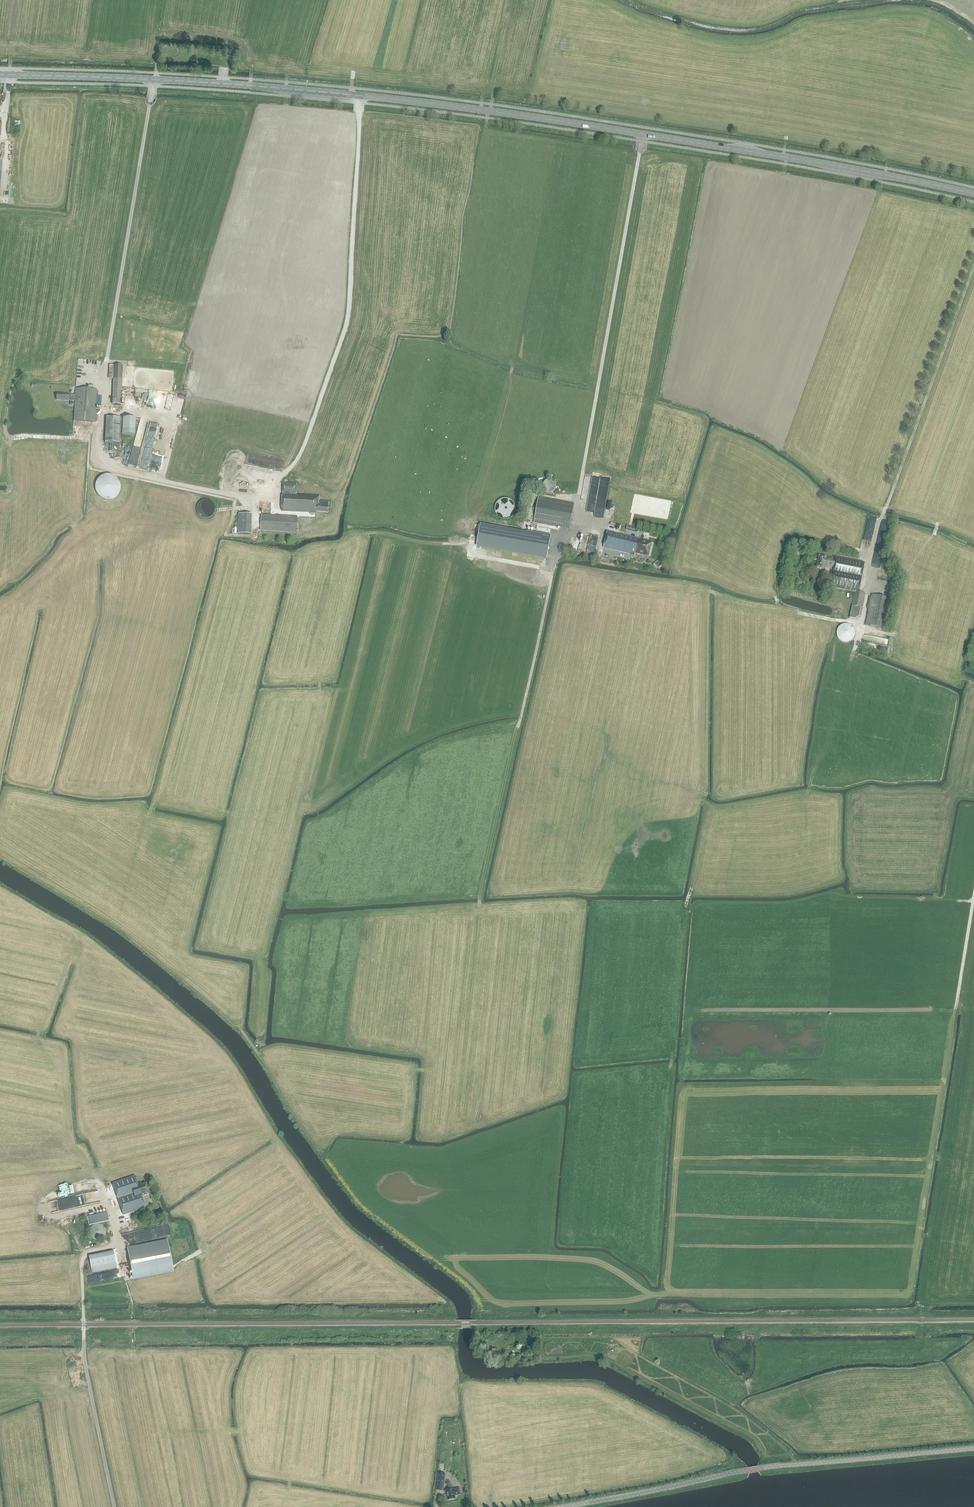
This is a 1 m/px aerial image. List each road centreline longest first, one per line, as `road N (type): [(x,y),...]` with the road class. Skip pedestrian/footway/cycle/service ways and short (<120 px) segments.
road 1 (primary): [(973,194),(644,135),(362,96),(0,77)]
road 2 (track): [(362,96),(344,325),(296,462),(278,475)]
road 3 (track): [(107,1192),(114,1242),(85,1254),(81,1269),(84,1365),(115,1506)]
road 4 (tertiary): [(973,1448),(758,1468)]
road 5 (tertiary): [(562,1506),(758,1468)]

